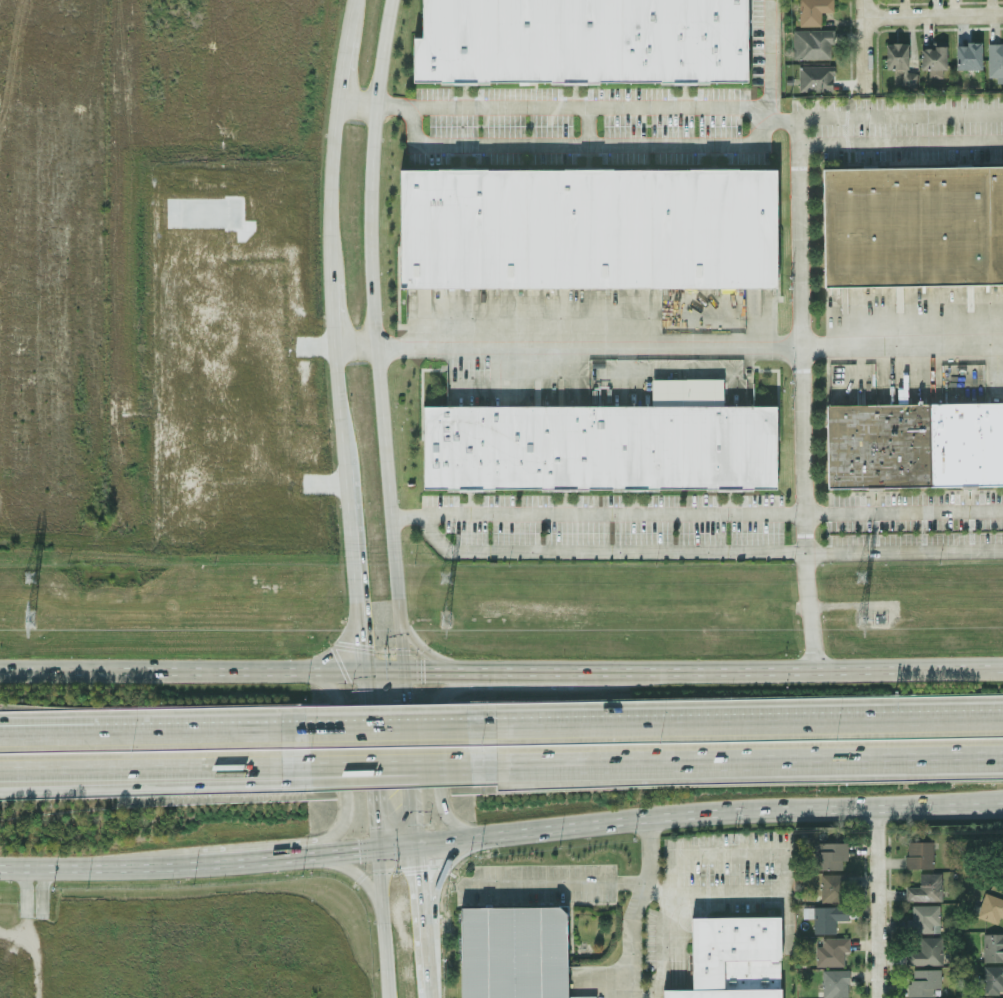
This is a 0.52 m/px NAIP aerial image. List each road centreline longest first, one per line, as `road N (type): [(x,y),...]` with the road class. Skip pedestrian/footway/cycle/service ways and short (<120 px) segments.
road 1 (secondary): [(405,671),(370,229),(373,106),(391,0)]
road 2 (primary): [(333,852),(710,810),(953,805)]
road 3 (motorway): [(1002,718),(495,725)]
road 4 (motorway): [(495,761),(1002,758)]
road 5 (primary): [(450,671),(0,671)]
road 6 (primary): [(1002,673),(570,671)]
road 7 (secondary): [(334,345),(363,671)]
road 8 (motorway): [(0,771),(280,766)]
road 9 (motorway): [(0,792),(279,781)]
road 10 (motorway): [(495,725),(279,727)]
road 11 (primary): [(333,852),(345,811),(337,697),(297,671)]
road 12 (primary): [(0,868),(200,862)]
road 13 (residential): [(877,997),(876,807)]
road 14 (primary): [(450,671),(439,701),(440,801),(449,818),(481,838)]
road 15 (motorway): [(279,727),(94,728)]
road 16 (secondary): [(363,671),(375,850)]
road 17 (secondary): [(420,846),(405,671)]
road 18 (secondary): [(336,101),(331,271)]
road 19 (motorway): [(279,781),(427,763)]
road 20 (secondary): [(375,850),(385,997)]
road 21 (motorway): [(280,766),(427,763)]
road 22 (residential): [(861,14),(1002,14)]
road 23 (primary): [(200,862),(333,852)]
road 24 (primary): [(425,940),(437,881),(451,858),(481,838)]
road 25 (primary): [(570,671),(450,671)]

